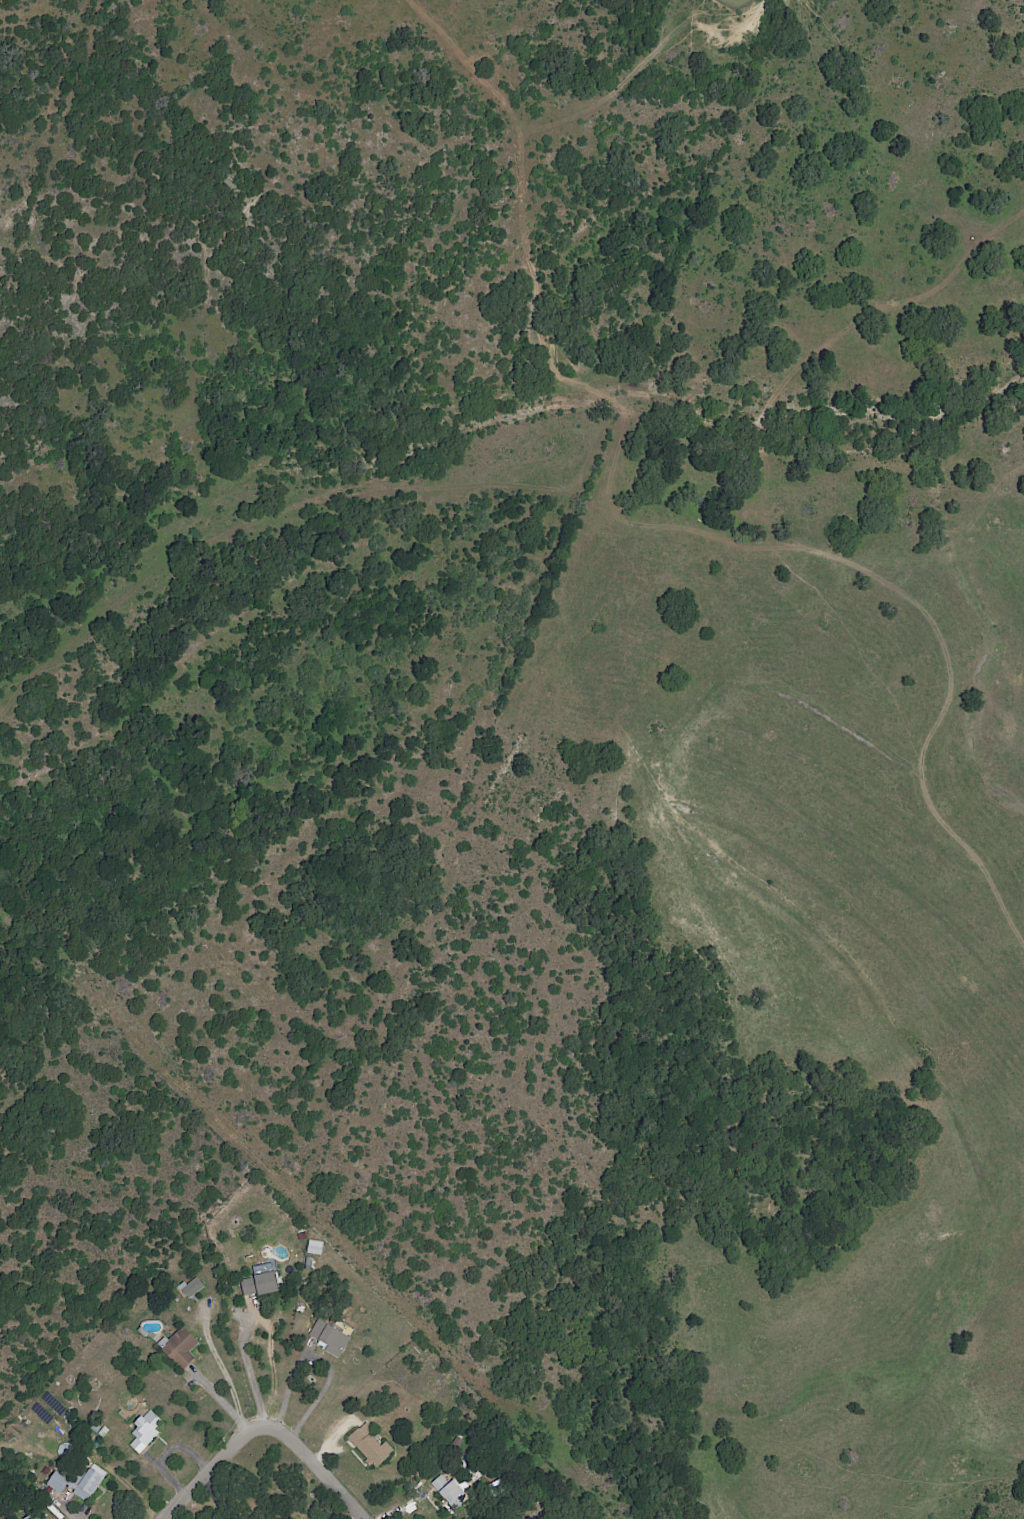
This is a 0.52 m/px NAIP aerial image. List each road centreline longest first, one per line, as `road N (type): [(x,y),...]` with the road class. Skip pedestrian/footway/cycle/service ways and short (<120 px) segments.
road 1 (residential): [(365,1518),(291,1440),(259,1424),(160,1518)]

